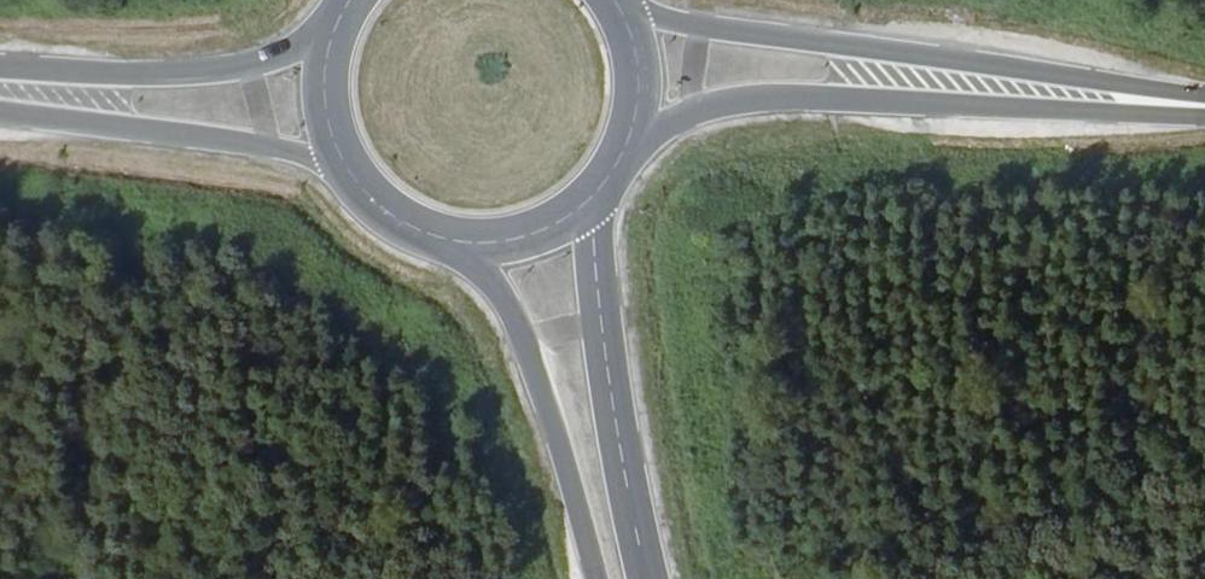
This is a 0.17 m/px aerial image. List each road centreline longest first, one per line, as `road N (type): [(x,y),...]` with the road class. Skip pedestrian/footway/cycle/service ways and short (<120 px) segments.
road 1 (secondary): [(1204,97),(705,29),(620,8)]
road 2 (secondary): [(628,152),(692,113),(743,105),(1204,111)]
road 3 (primary): [(646,578),(598,317),(590,205)]
road 4 (primary): [(456,244),(511,319),(562,453),(593,578)]
road 5 (primary): [(0,109),(277,148),(350,174)]
road 6 (primary): [(337,26),(262,61),(193,73),(0,67)]
road 7 (primary): [(337,26),(324,101),(350,174)]
road 8 (primary): [(628,152),(641,104),(638,54),(620,8)]
road 9 (primary): [(456,244),(504,245),(550,231),(590,205)]
road 10 (primary): [(350,174),(396,220),(456,244)]

